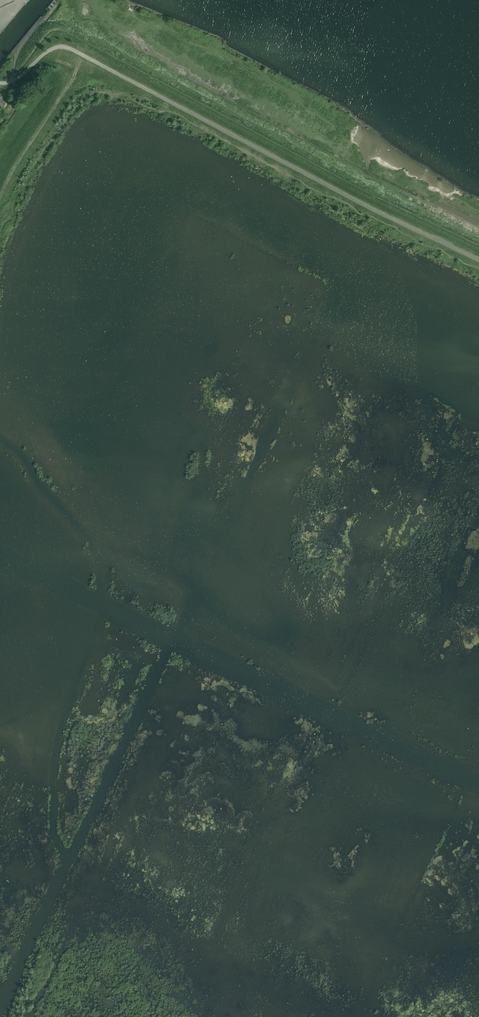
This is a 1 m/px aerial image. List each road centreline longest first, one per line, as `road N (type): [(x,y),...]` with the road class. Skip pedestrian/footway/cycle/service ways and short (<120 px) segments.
road 1 (unclassified): [(478,260),(67,47),(0,83)]

